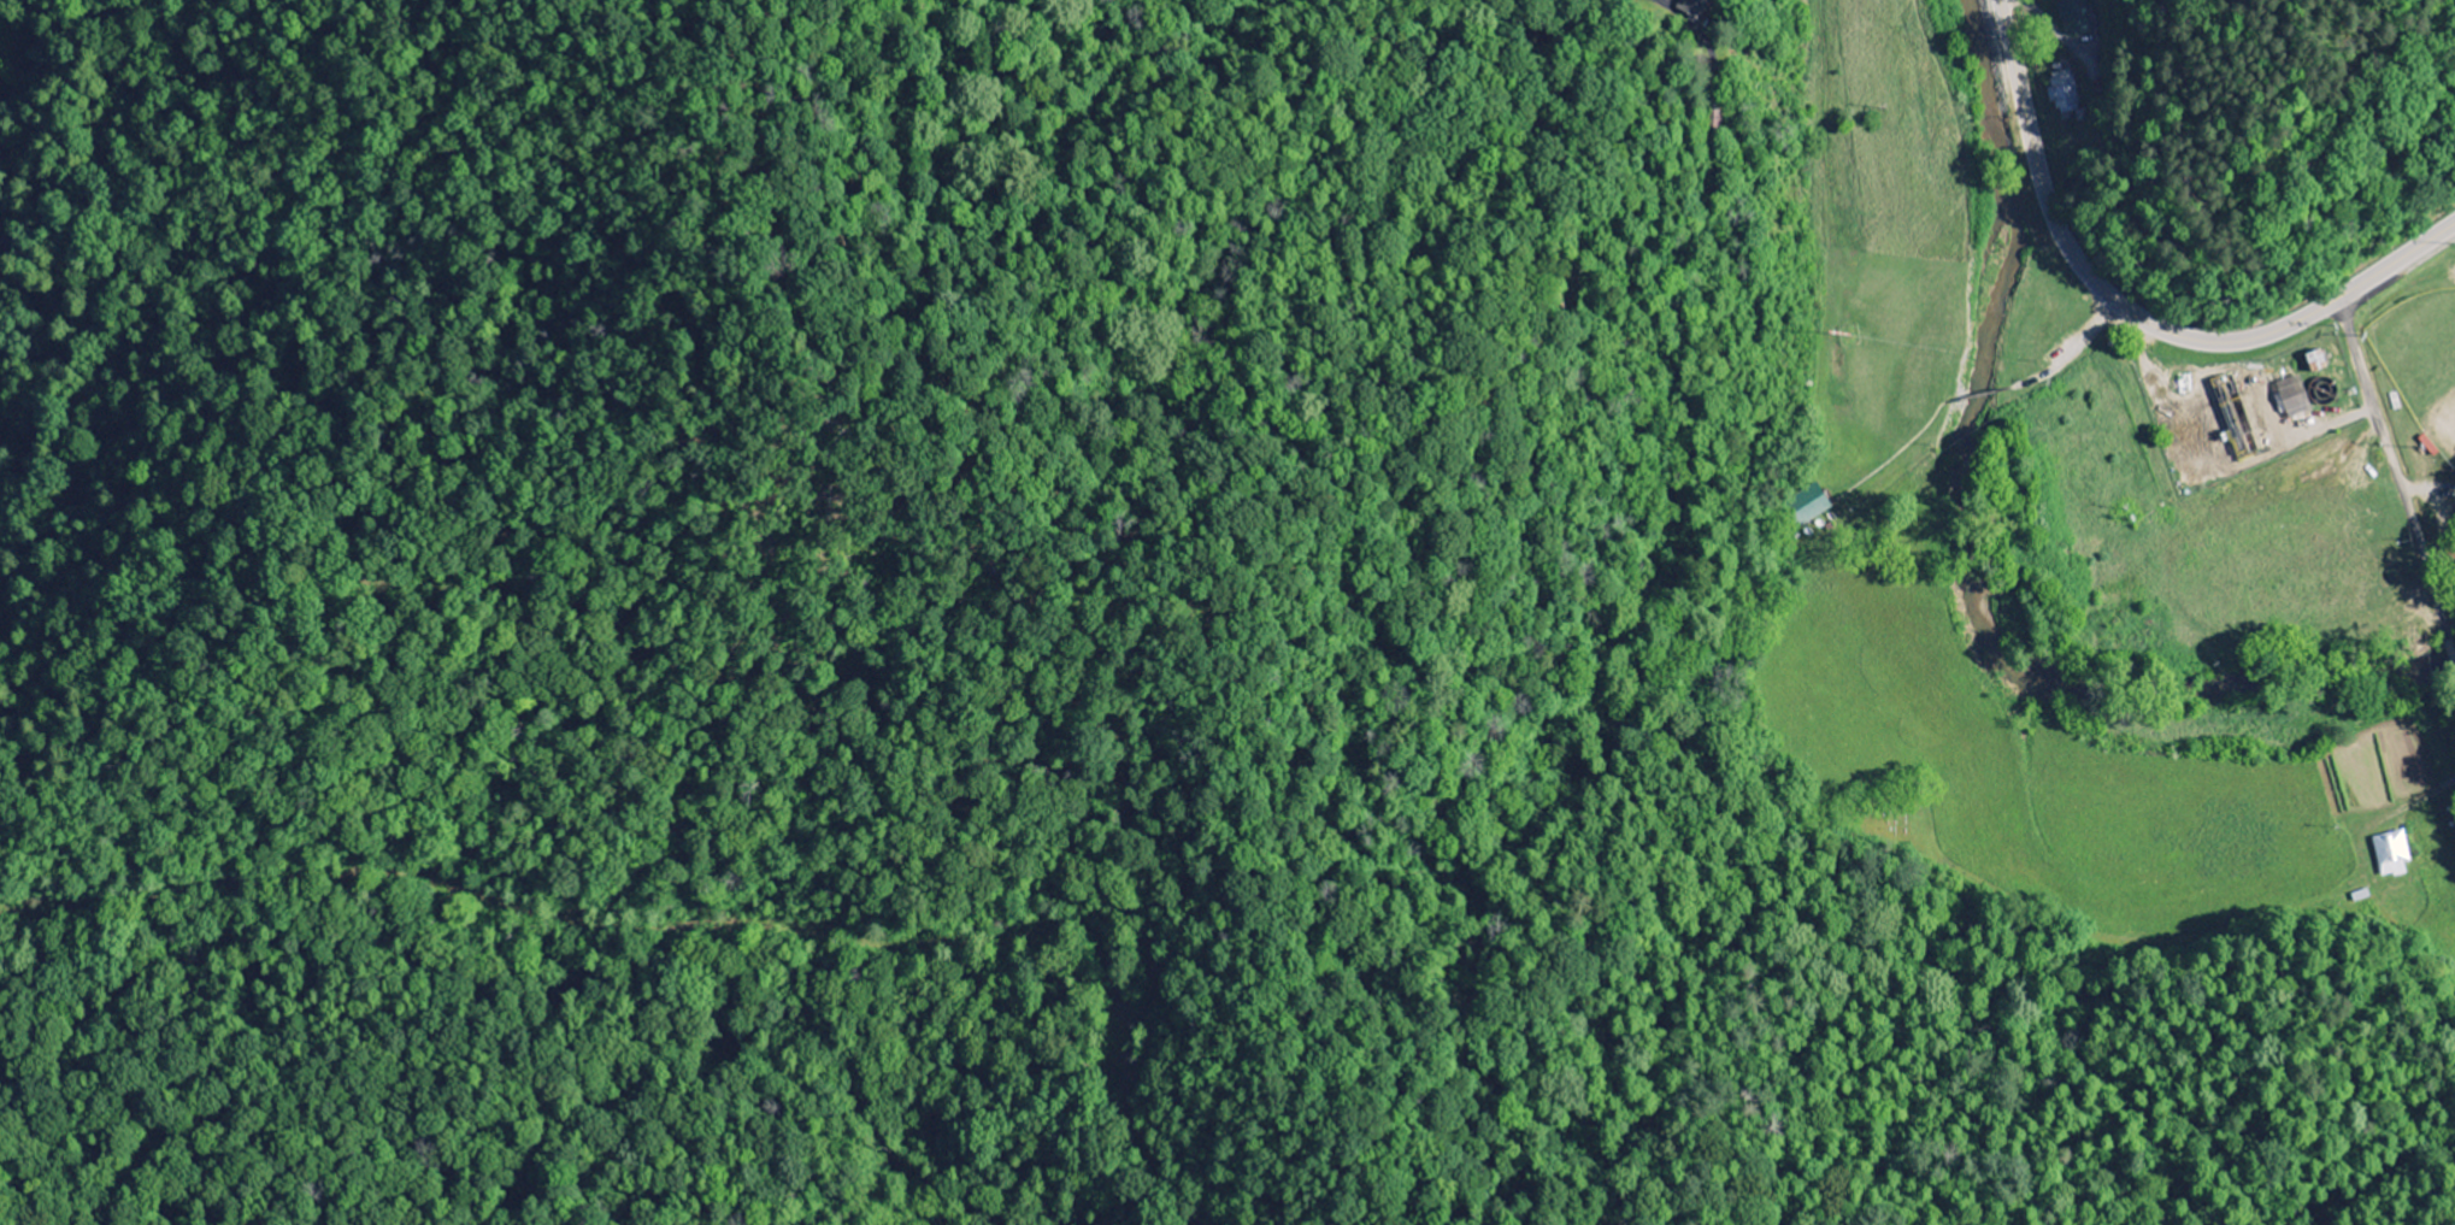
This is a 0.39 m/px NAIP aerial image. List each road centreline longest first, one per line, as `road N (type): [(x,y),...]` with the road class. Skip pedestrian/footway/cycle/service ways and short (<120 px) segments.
road 1 (secondary): [(1999,0),(2061,229),(2104,288),(2165,329),(2223,341),(2265,334),(2339,298),(2454,223)]
road 2 (residential): [(2449,636),(2339,298)]

